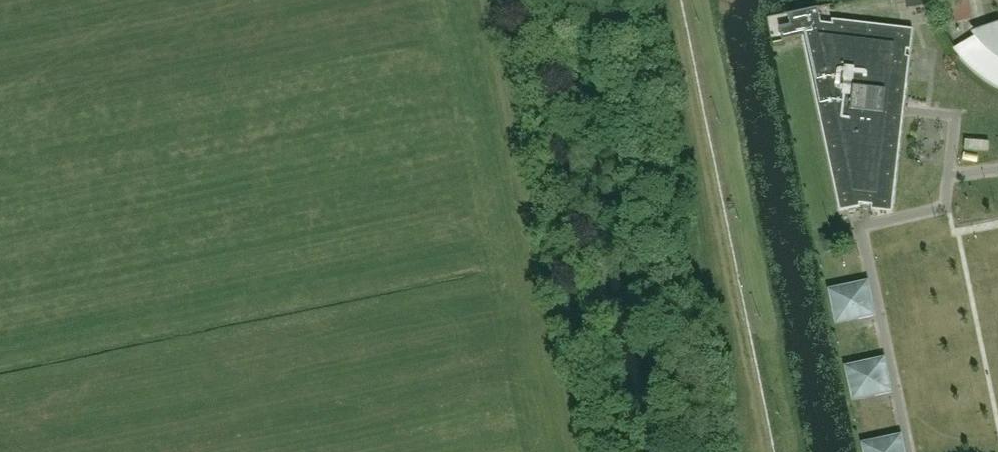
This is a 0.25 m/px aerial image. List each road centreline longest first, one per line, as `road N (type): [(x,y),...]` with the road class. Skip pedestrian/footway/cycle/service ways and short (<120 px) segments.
road 1 (track): [(618,451),(524,0)]

